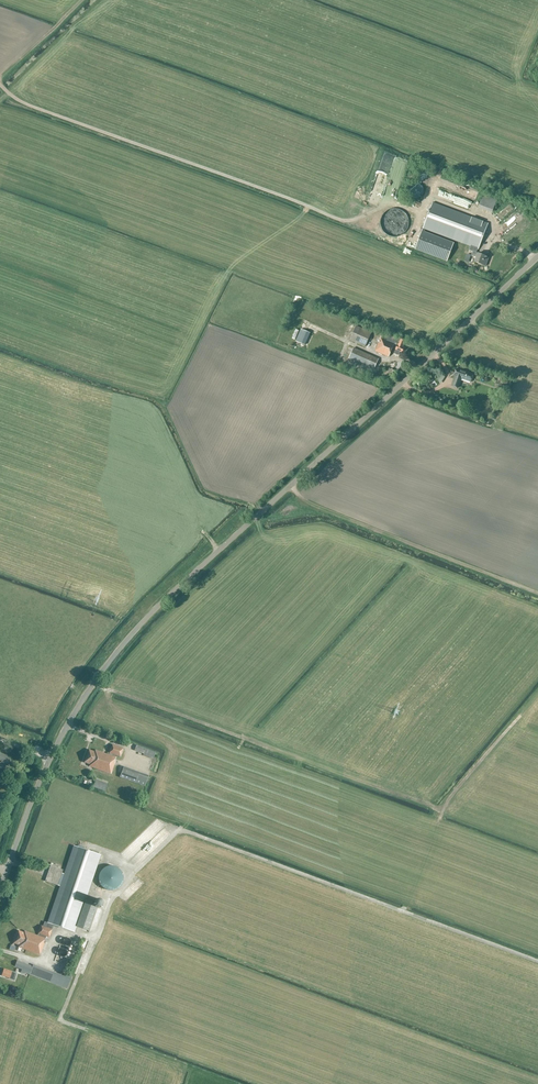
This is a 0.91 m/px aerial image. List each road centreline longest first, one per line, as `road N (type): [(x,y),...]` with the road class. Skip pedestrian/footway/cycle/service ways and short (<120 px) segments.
road 1 (unclassified): [(0,896),(54,751),(127,640),(537,256)]

